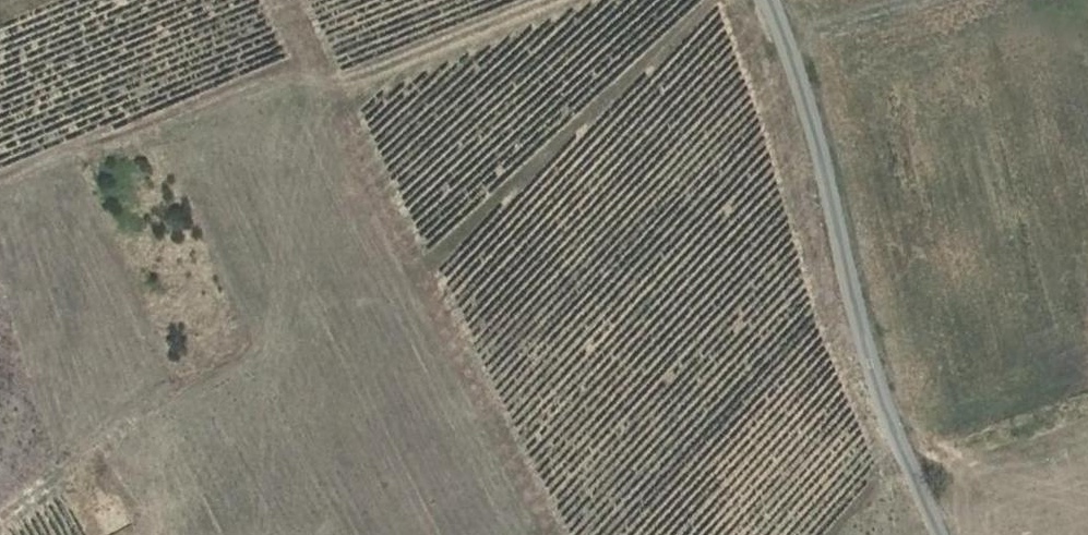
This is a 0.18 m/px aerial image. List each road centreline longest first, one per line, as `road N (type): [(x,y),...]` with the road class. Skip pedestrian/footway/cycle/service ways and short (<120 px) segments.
road 1 (unclassified): [(771,0),(806,95),(859,321),(943,534)]

